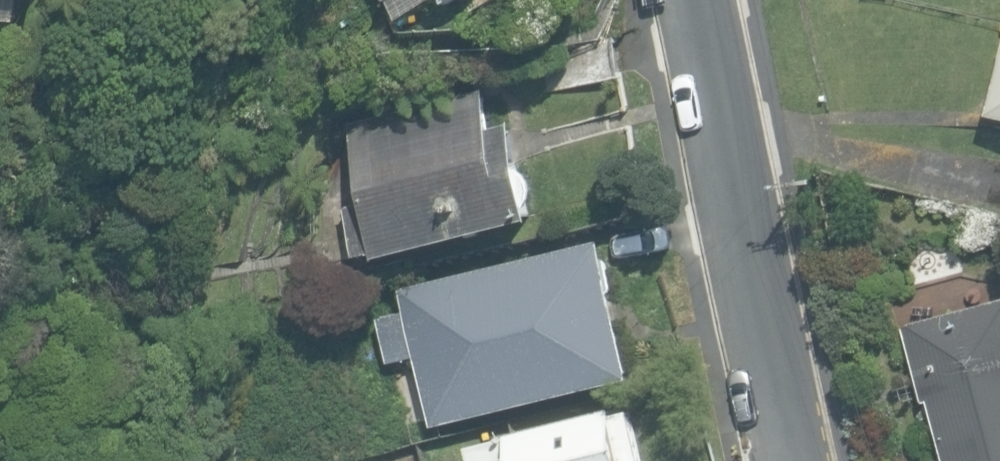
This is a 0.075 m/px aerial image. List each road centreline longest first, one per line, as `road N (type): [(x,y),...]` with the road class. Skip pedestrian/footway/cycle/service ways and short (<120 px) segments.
road 1 (residential): [(791,460),(702,0)]

